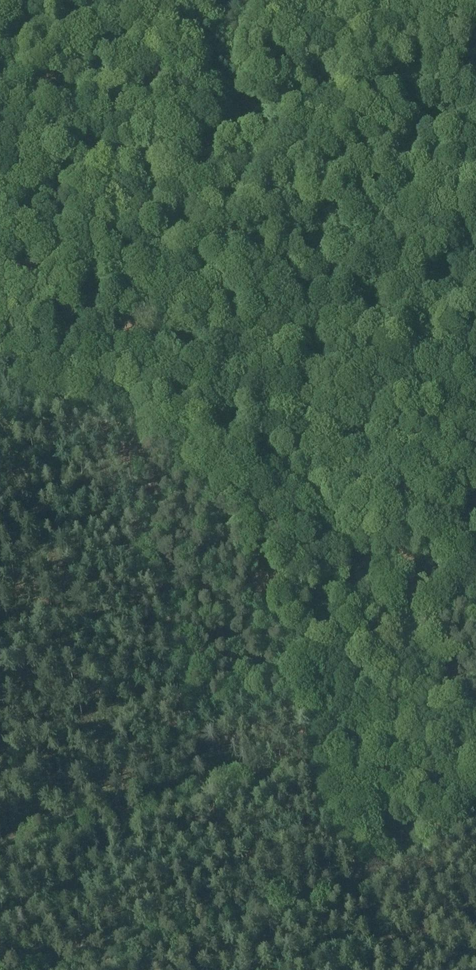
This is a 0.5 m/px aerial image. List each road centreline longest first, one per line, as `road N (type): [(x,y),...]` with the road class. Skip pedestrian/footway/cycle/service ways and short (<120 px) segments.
road 1 (track): [(475,712),(311,478),(228,393),(0,202)]
road 2 (track): [(0,236),(39,230),(241,139),(475,51)]
road 3 (track): [(65,969),(369,881),(475,818)]

